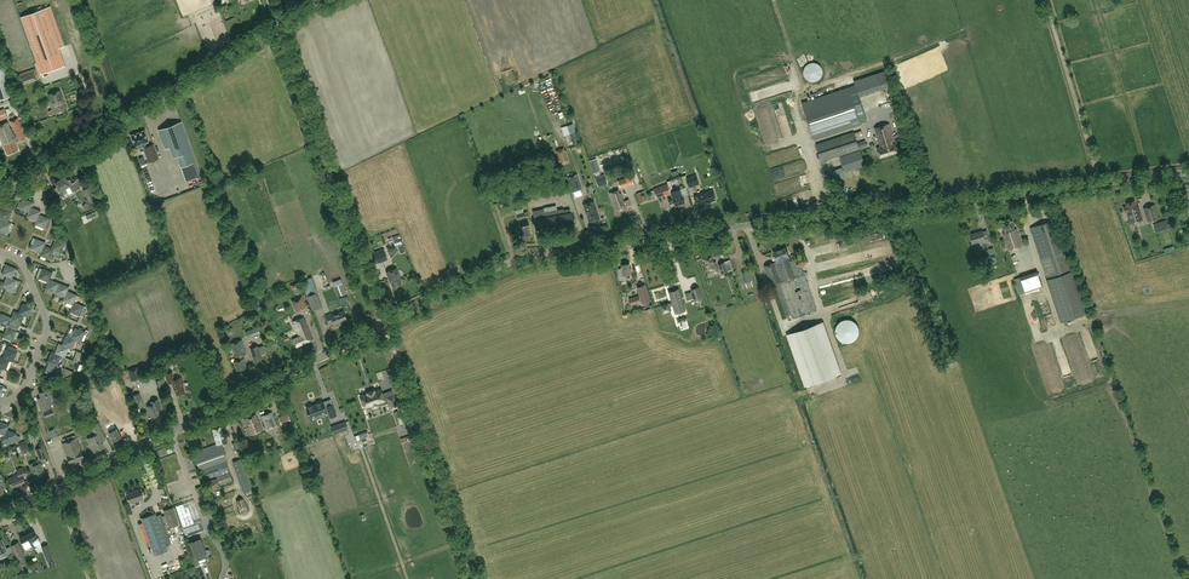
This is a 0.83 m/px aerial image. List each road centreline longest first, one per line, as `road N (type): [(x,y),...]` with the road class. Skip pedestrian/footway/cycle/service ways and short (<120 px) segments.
road 1 (tertiary): [(384,324),(527,258),(1188,169)]
road 2 (tertiary): [(0,519),(384,324)]
road 3 (unclassified): [(384,324),(277,25)]
road 4 (unclassified): [(476,578),(384,324)]
road 5 (unclassified): [(109,129),(277,25)]
road 6 (residential): [(0,405),(26,385),(47,324),(23,266),(0,251)]
road 7 (residential): [(0,193),(109,129)]

